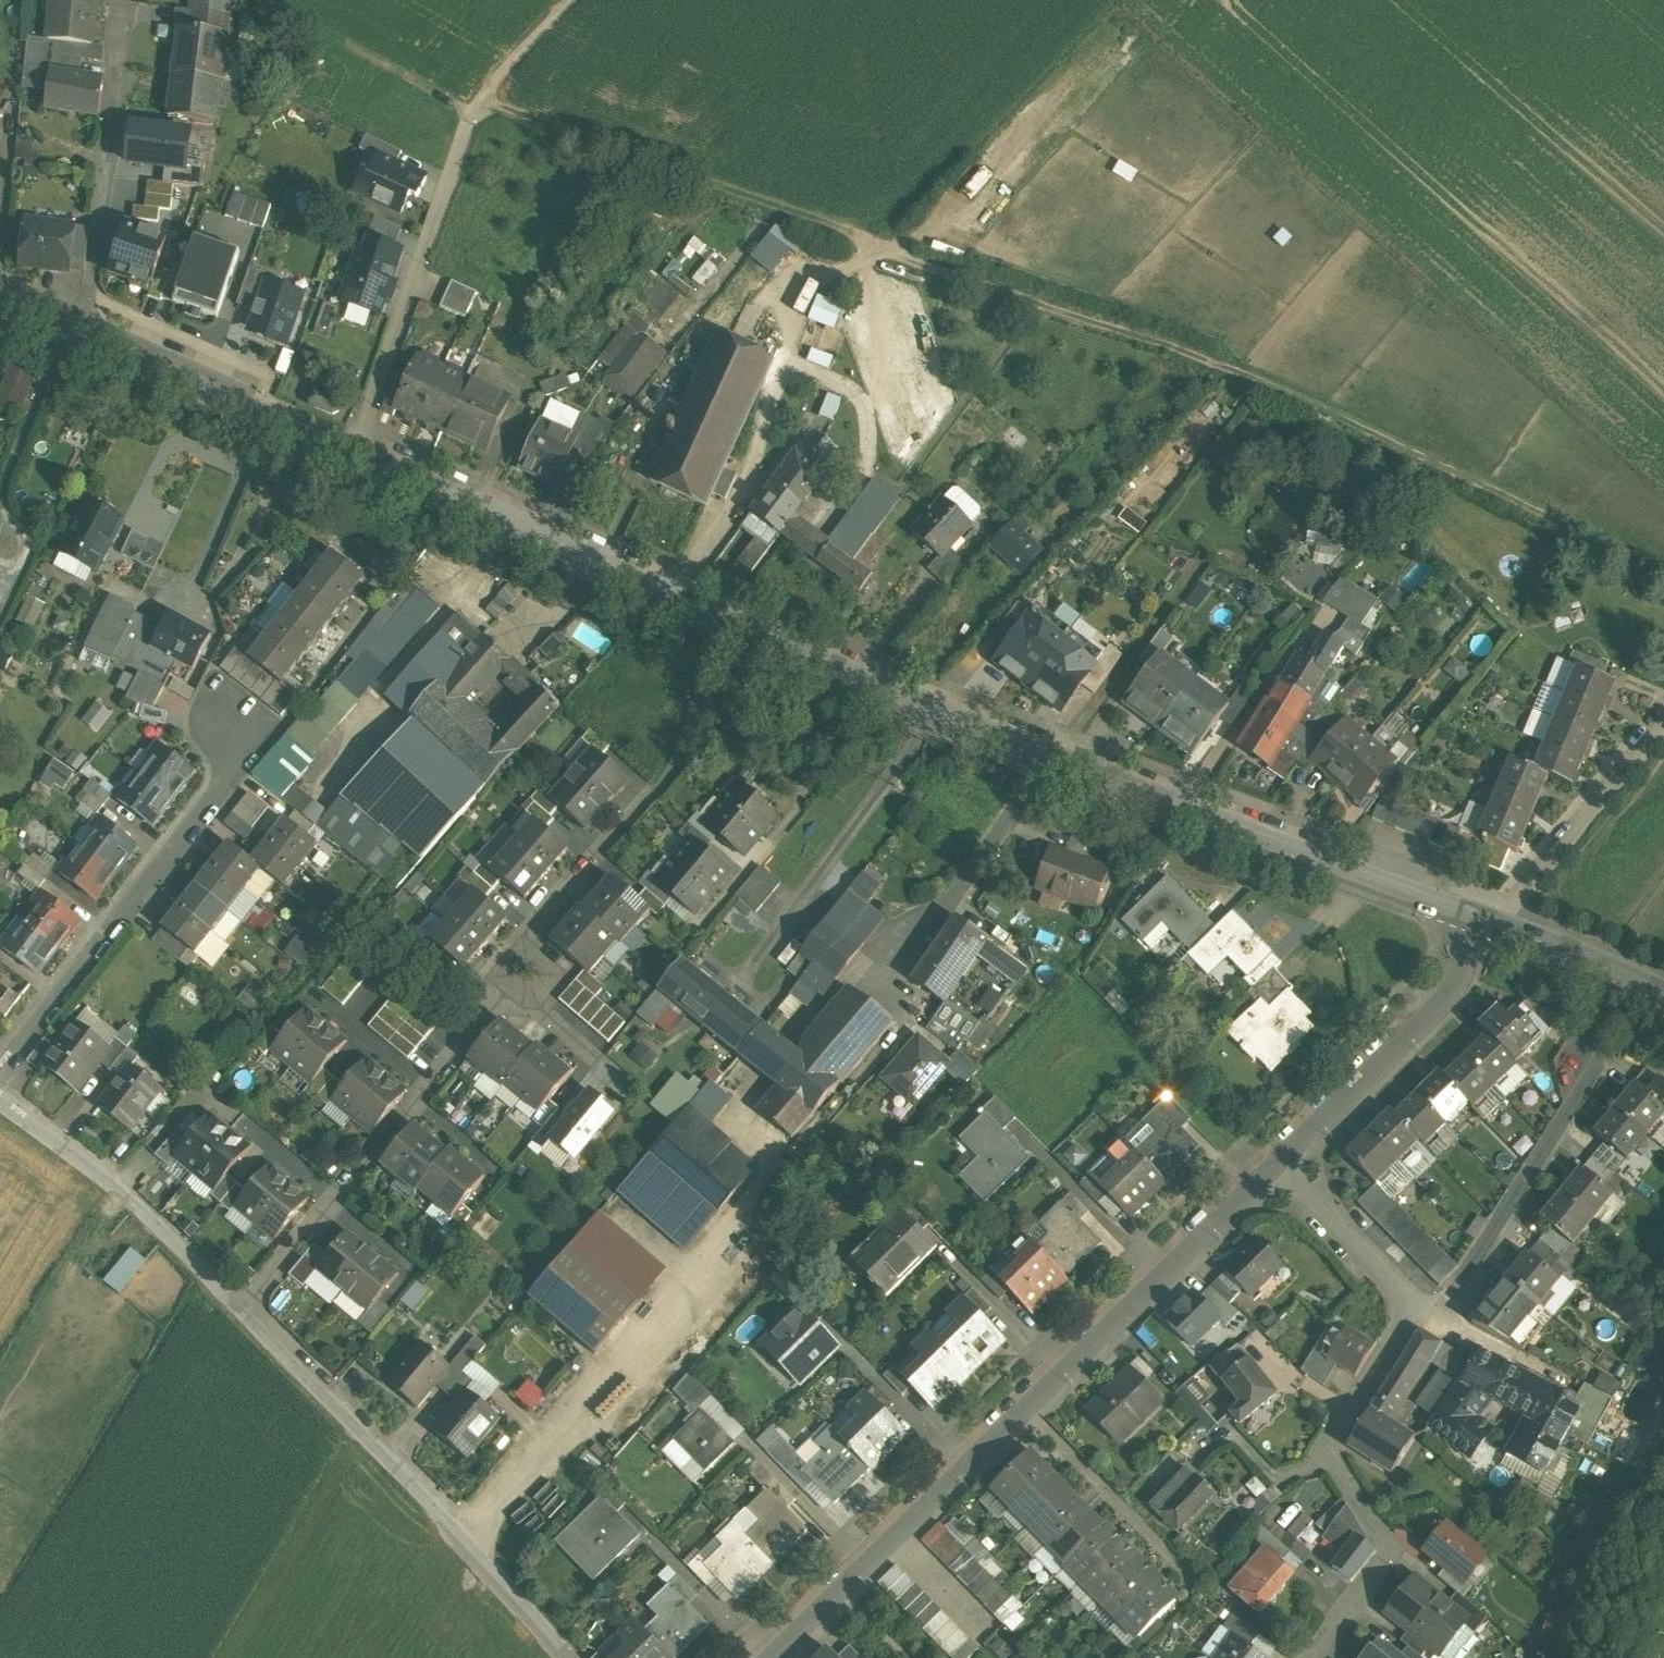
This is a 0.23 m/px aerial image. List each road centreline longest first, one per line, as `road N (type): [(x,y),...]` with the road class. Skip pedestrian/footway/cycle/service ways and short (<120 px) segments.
road 1 (tertiary): [(1487,924),(836,661),(0,284)]
road 2 (track): [(1663,570),(1154,341),(484,100)]
road 3 (residential): [(769,1657),(1271,1167)]
road 4 (residential): [(239,1311),(374,1450),(555,1657)]
road 5 (residential): [(1314,1657),(1381,1570),(1381,1550),(1336,1449),(1413,1315)]
road 6 (residential): [(0,1069),(223,786)]
road 7 (residential): [(1271,1167),(1430,1009),(1487,924)]
road 8 (residential): [(1413,1315),(1452,1301),(1573,1107),(1587,1057)]
road 9 (residential): [(0,1101),(142,1212),(239,1311)]
road 10 (residential): [(1487,924),(1663,726)]
road 11 (residential): [(223,786),(261,733),(253,715),(224,694),(210,713),(224,778)]
road 12 (residential): [(522,940),(659,786)]
road 13 (residential): [(1413,1315),(1271,1167)]
road 14 (tertiary): [(1663,1002),(1487,924)]
road 15 (residential): [(336,1198),(204,1090)]
road 16 (track): [(474,116),(578,0)]
road 17 (residential): [(239,1311),(336,1198)]
road 18 (residential): [(336,1198),(429,1088)]
road 19 (residential): [(537,1010),(643,1100)]
road 20 (residential): [(429,1088),(513,990)]

